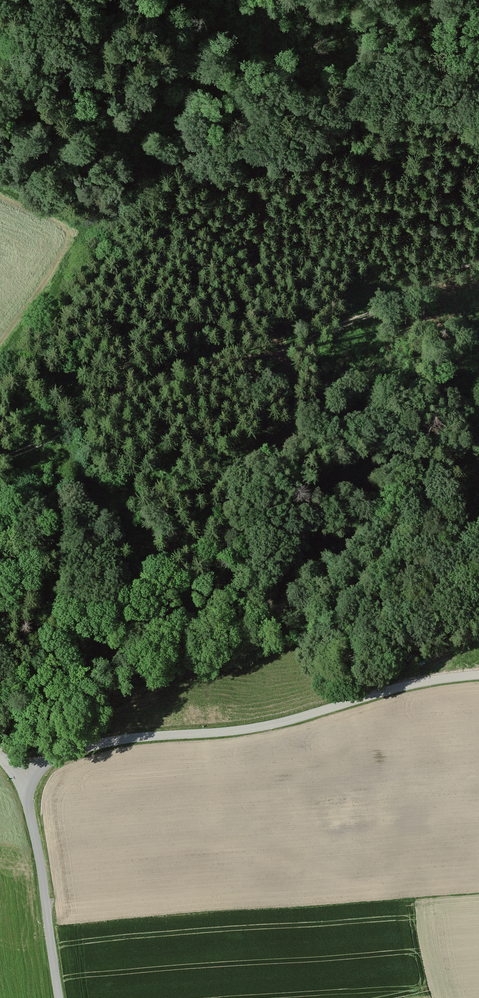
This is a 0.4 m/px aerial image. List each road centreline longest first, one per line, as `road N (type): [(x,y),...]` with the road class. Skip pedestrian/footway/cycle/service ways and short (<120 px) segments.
road 1 (track): [(0,460),(171,377),(287,352),(478,259)]
road 2 (track): [(0,745),(283,441),(295,420),(298,390),(287,352)]
road 3 (track): [(478,118),(375,125),(290,150),(247,151),(233,167),(478,215)]
road 4 (tertiary): [(478,675),(409,685),(271,724),(104,743),(22,776)]
road 5 (tertiary): [(22,776),(60,997)]

